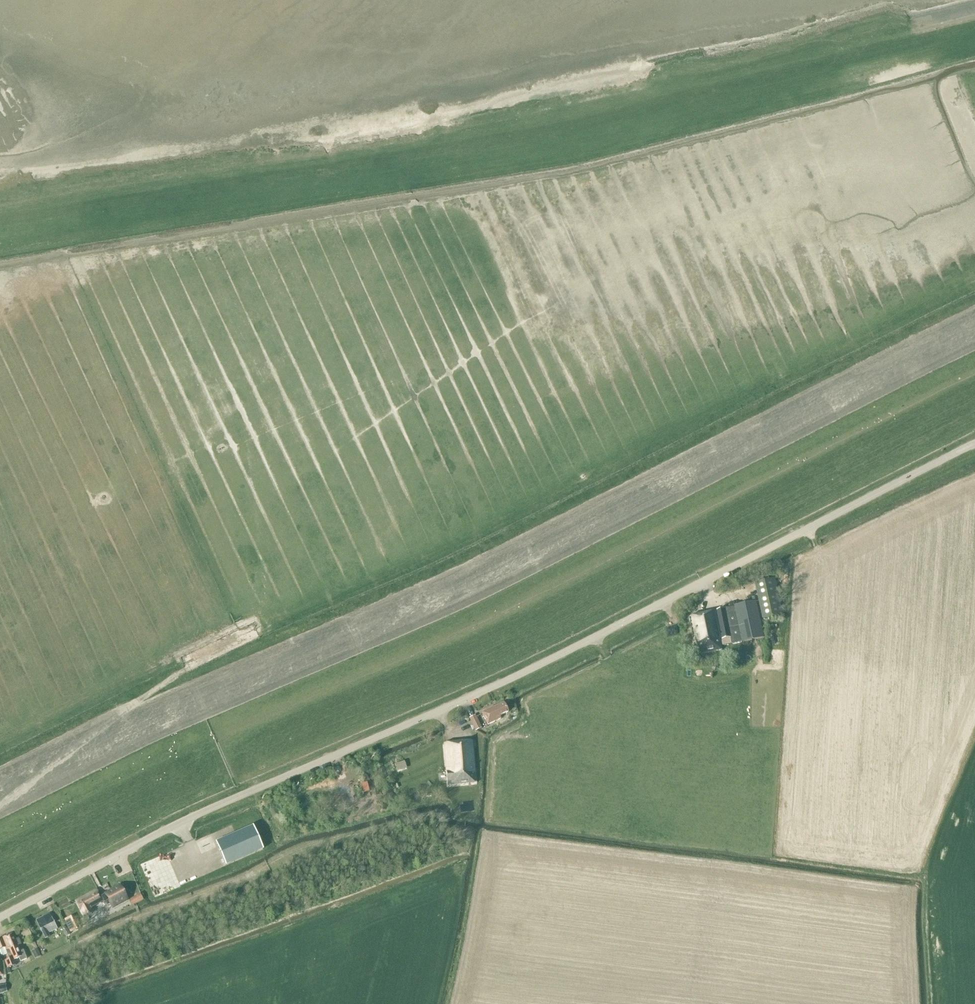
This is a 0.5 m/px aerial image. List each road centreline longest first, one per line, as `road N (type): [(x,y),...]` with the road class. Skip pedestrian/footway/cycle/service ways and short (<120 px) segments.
road 1 (unclassified): [(0,917),(178,823),(570,650),(974,444)]

